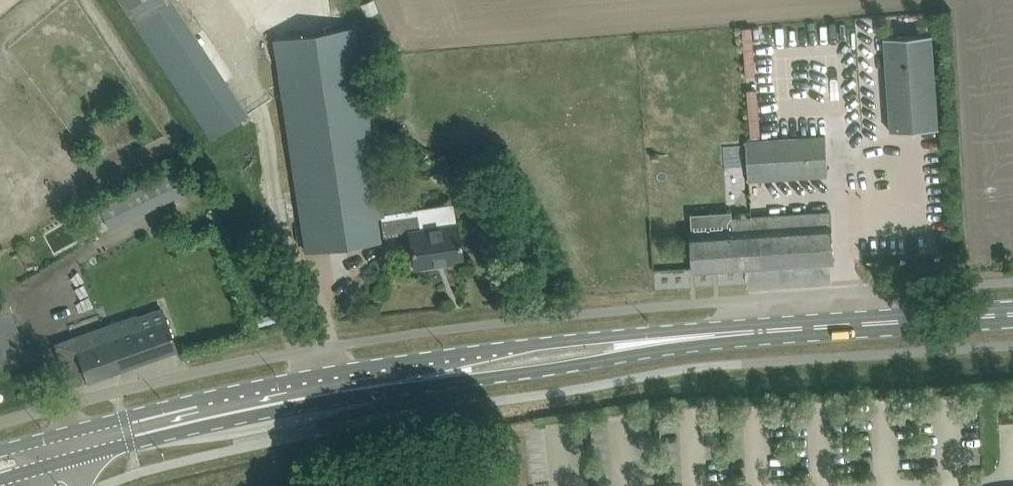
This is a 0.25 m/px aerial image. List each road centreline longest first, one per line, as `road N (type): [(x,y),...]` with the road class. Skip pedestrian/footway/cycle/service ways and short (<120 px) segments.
road 1 (primary): [(35,456),(454,366)]
road 2 (primary): [(1012,313),(648,341)]
road 3 (primary): [(454,366),(558,365),(648,341)]
road 4 (primary): [(648,341),(527,347),(454,366)]

